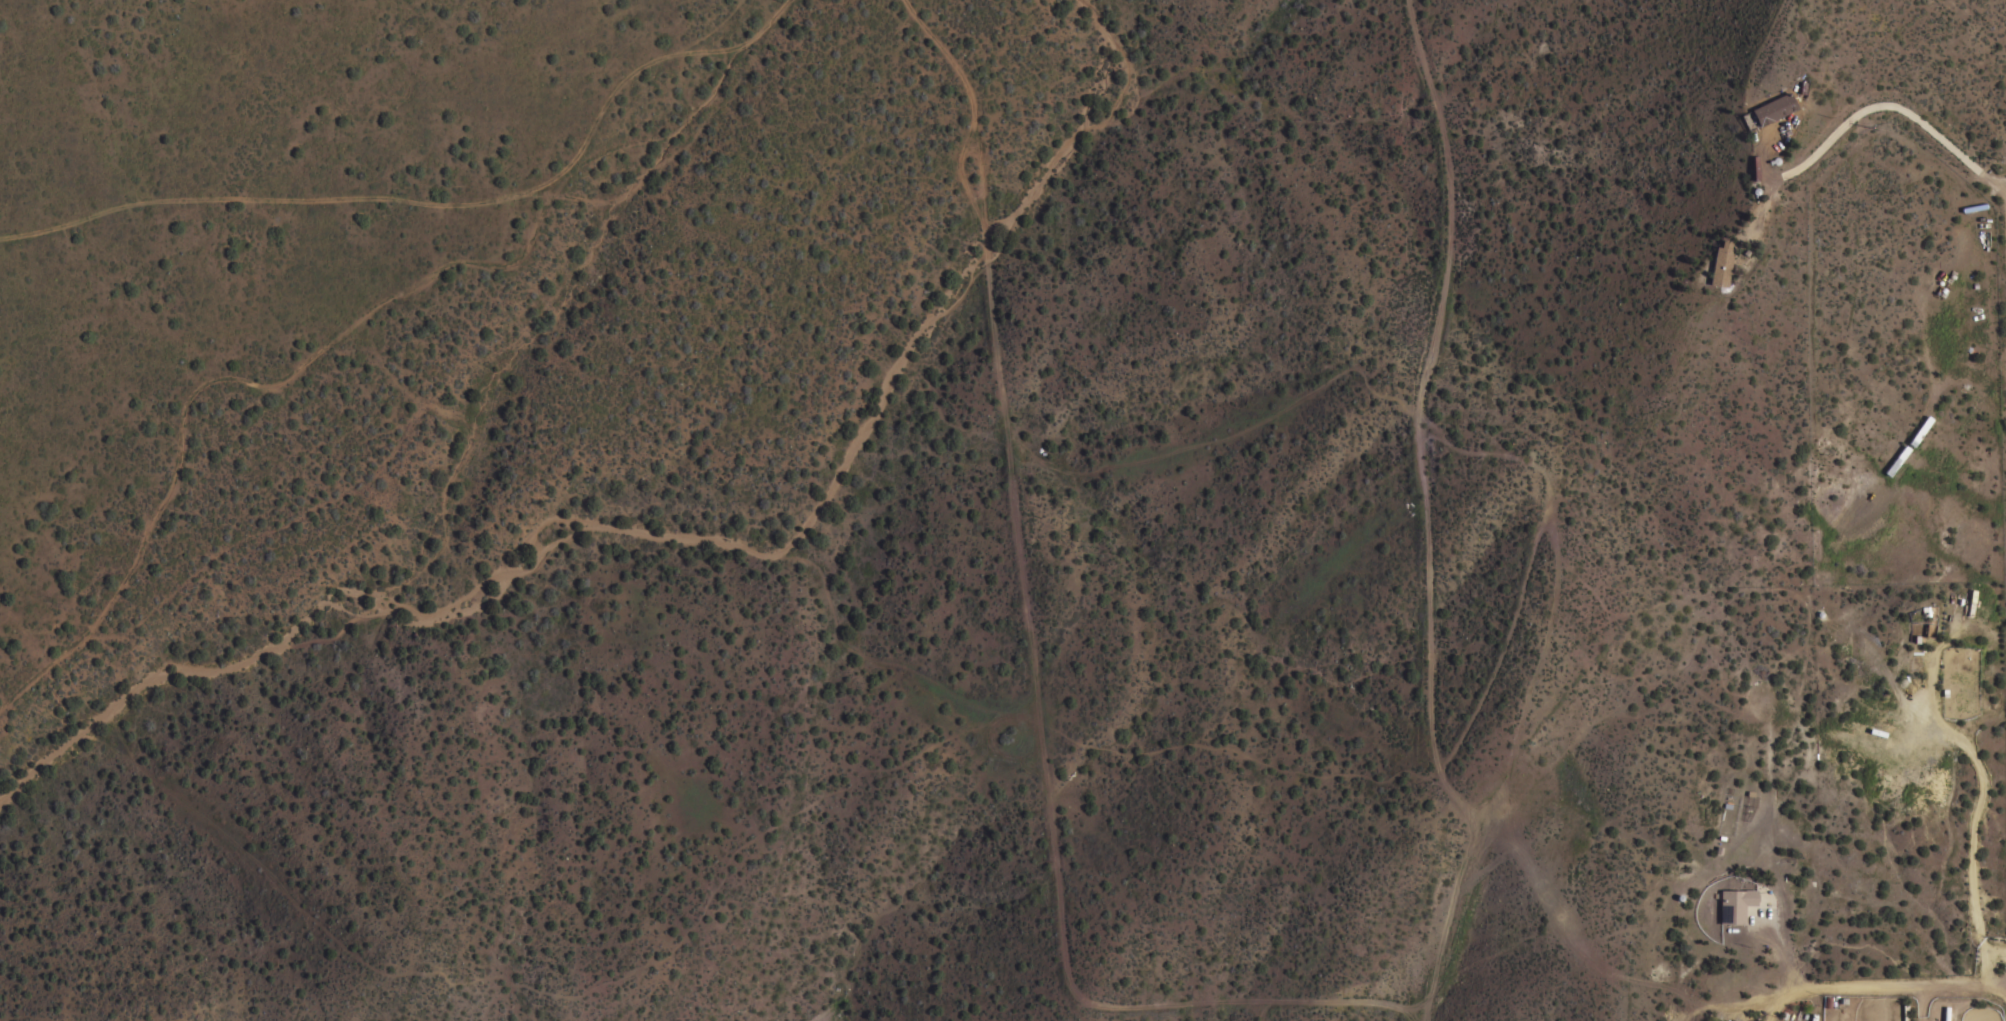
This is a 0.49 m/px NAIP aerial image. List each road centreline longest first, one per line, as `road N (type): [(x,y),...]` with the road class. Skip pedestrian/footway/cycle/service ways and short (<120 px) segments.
road 1 (track): [(1424,1020),(1474,830),(1441,780),(1429,726),(1428,544),(1416,423),(1450,223),(1442,127),(1406,0)]

